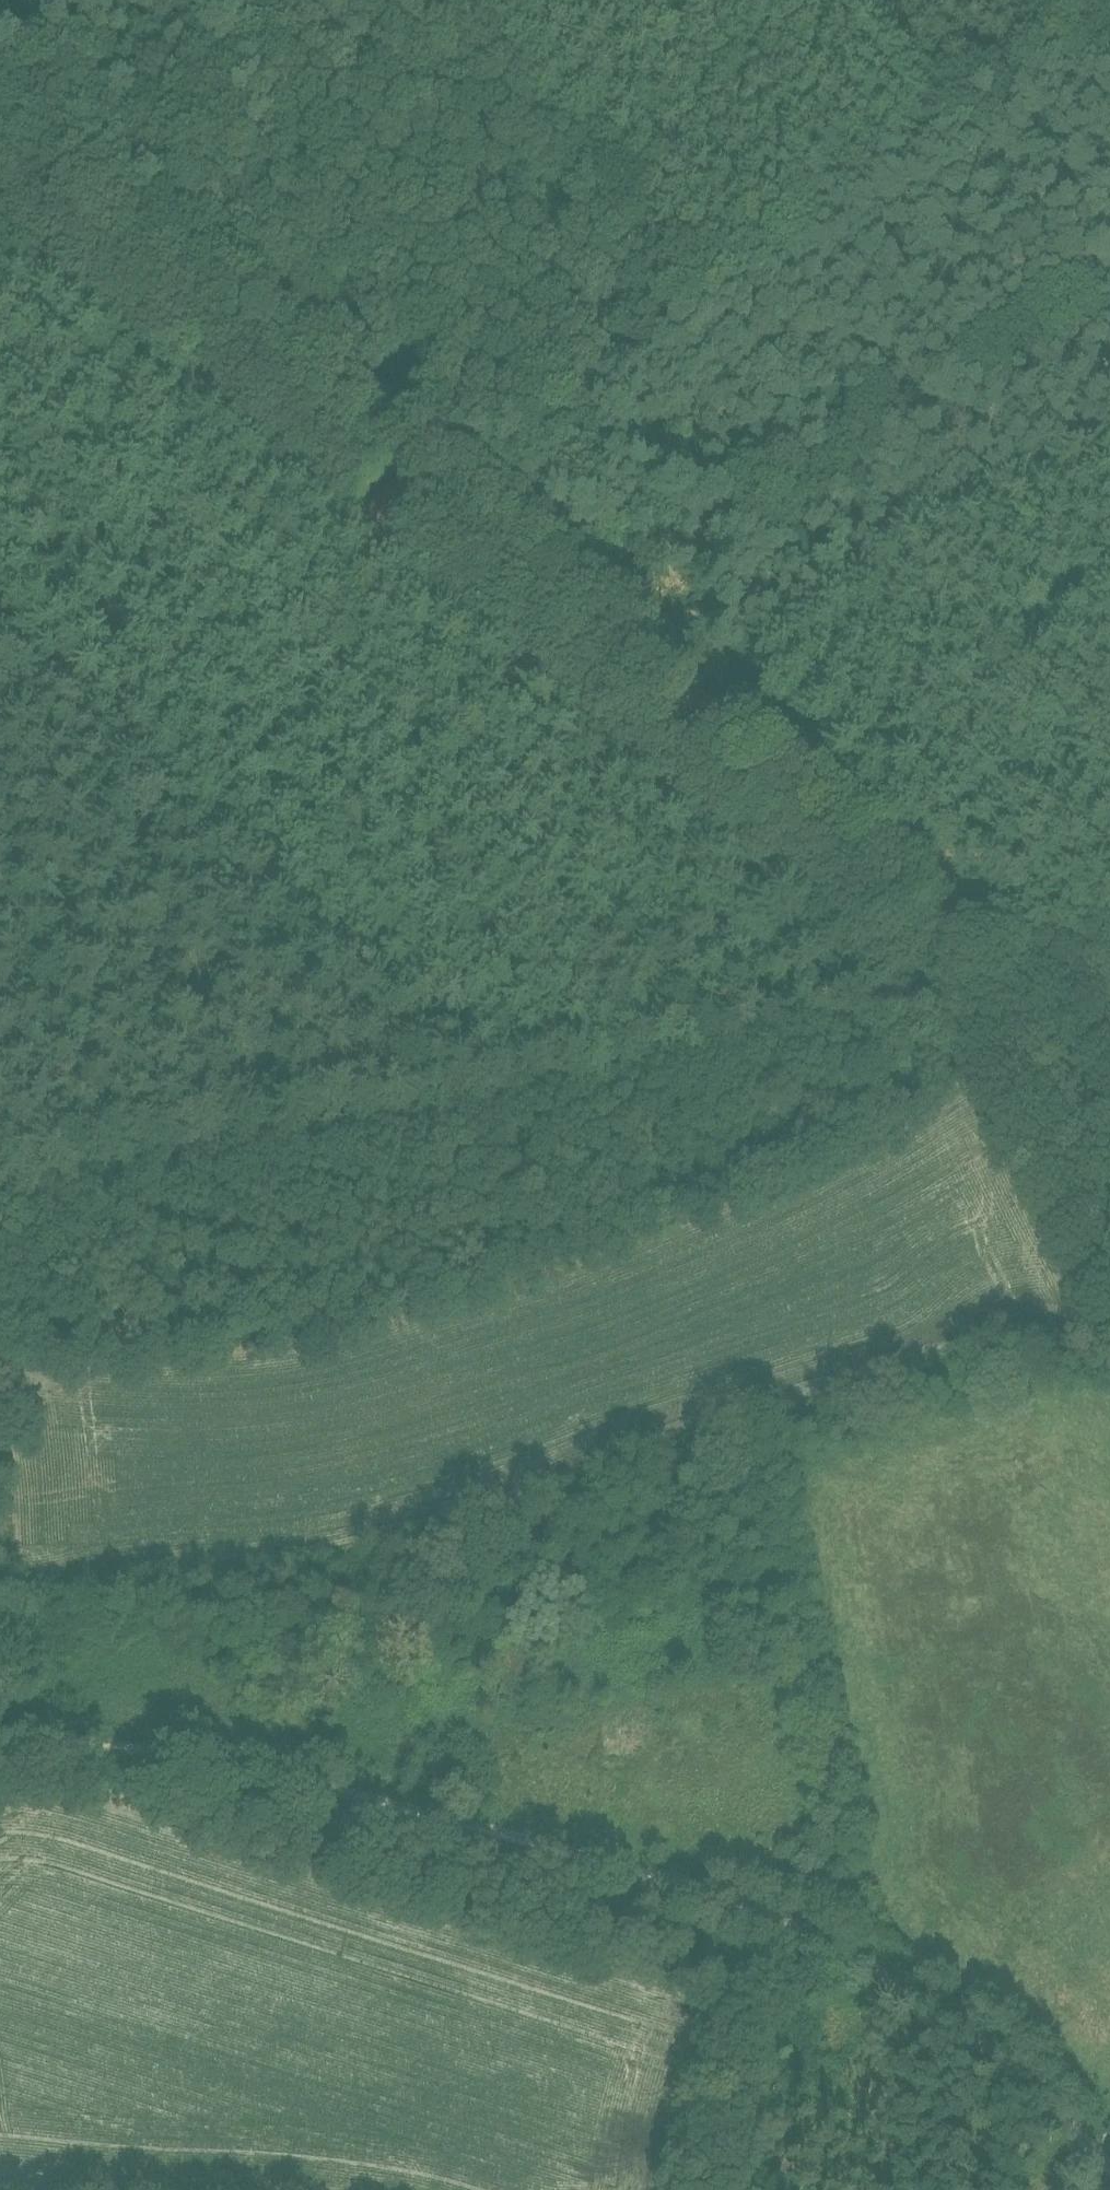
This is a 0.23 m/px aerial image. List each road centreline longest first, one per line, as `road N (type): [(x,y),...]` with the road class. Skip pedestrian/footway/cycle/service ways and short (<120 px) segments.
road 1 (unclassified): [(0,1721),(200,1753),(797,1911),(839,1935),(1109,2153)]

